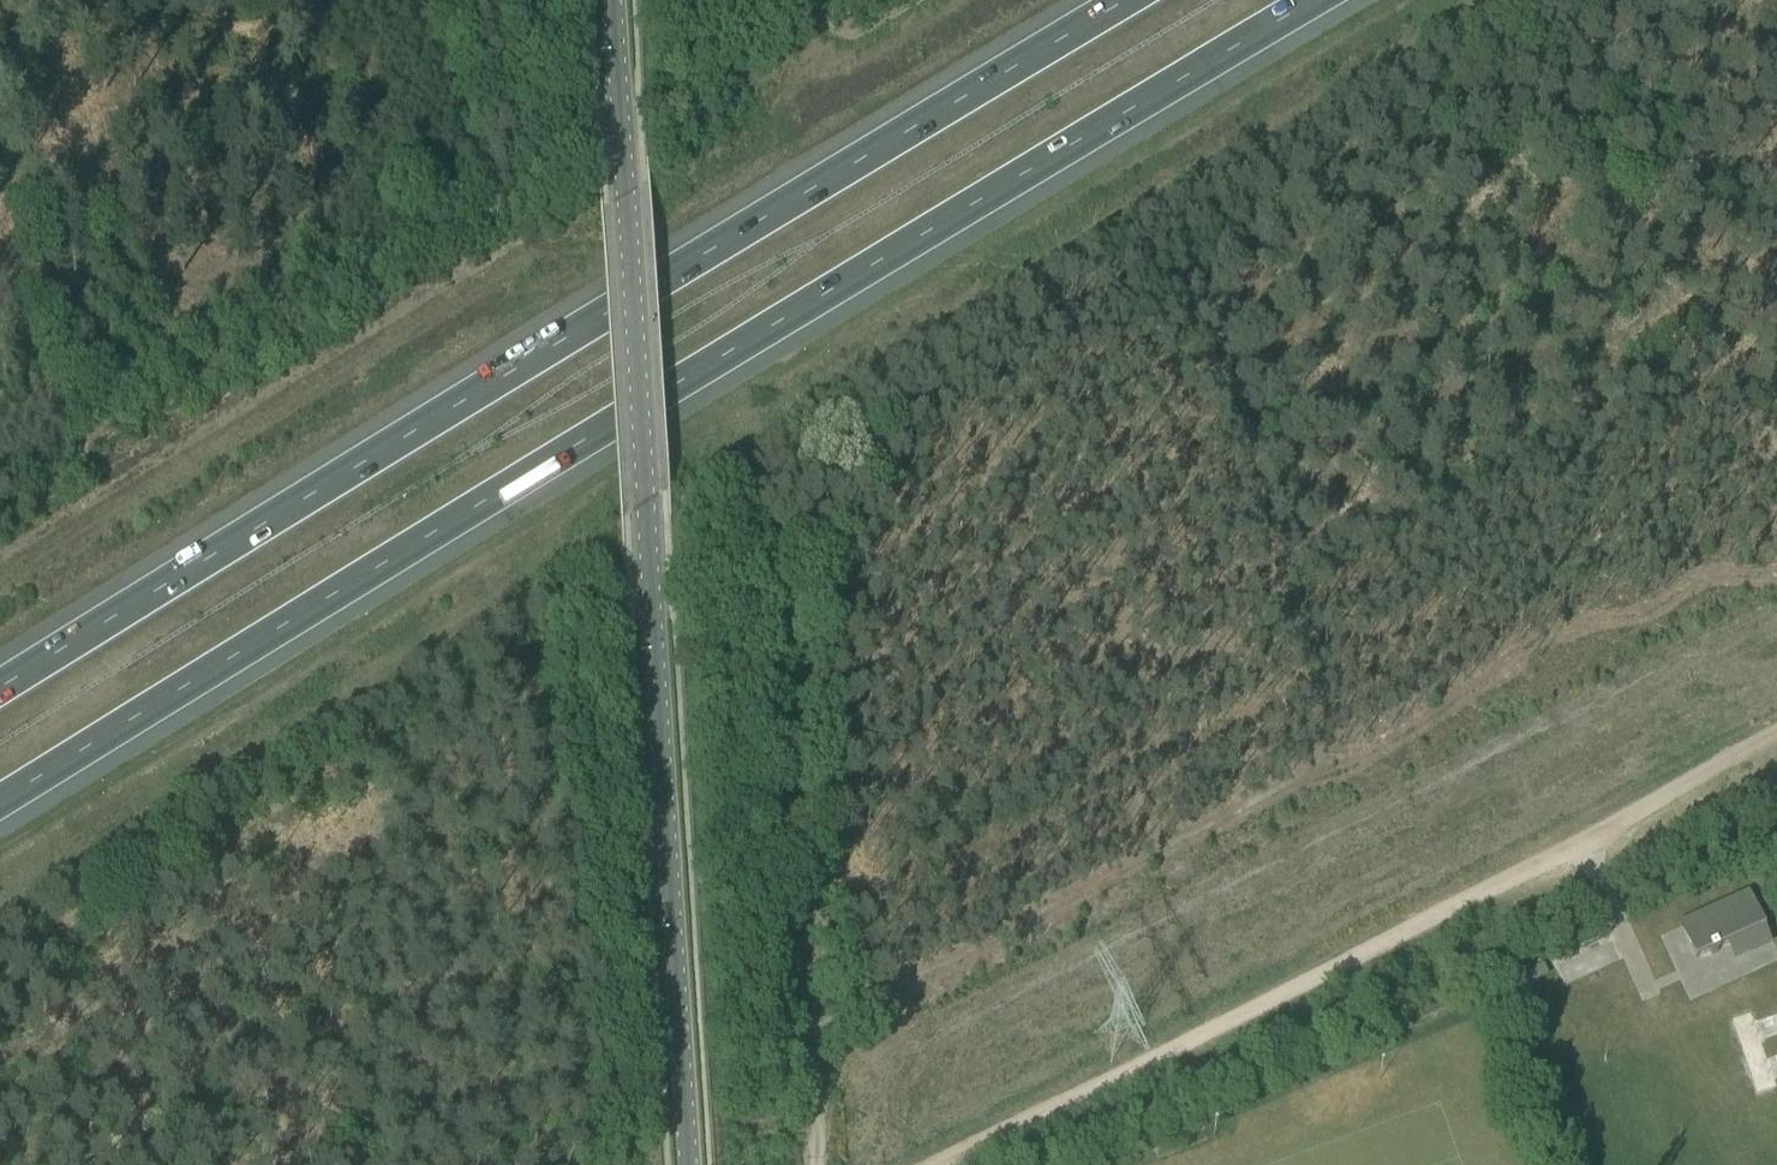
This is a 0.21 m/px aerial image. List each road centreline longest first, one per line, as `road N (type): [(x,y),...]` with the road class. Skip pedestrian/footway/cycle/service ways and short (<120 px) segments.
road 1 (motorway): [(0,808),(759,338),(1330,0)]
road 2 (motorway): [(1141,0),(0,694)]
road 3 (tertiary): [(689,1164),(610,0)]
road 4 (track): [(945,1164),(1776,735)]
road 5 (track): [(0,503),(81,464),(68,400),(79,391),(205,348),(249,321),(408,258),(450,225),(467,124),(461,84),(425,0)]
road 6 (track): [(1268,566),(1326,764),(810,1026)]
road 7 (track): [(1776,477),(1720,370),(1684,367),(1628,398),(1551,409),(1469,462),(1268,566)]
road 8 (track): [(810,1026),(794,527)]
road 9 (track): [(1646,994),(1582,838)]
road 10 (track): [(1268,566),(1229,420)]
road 11 (track): [(815,1164),(810,1026)]

